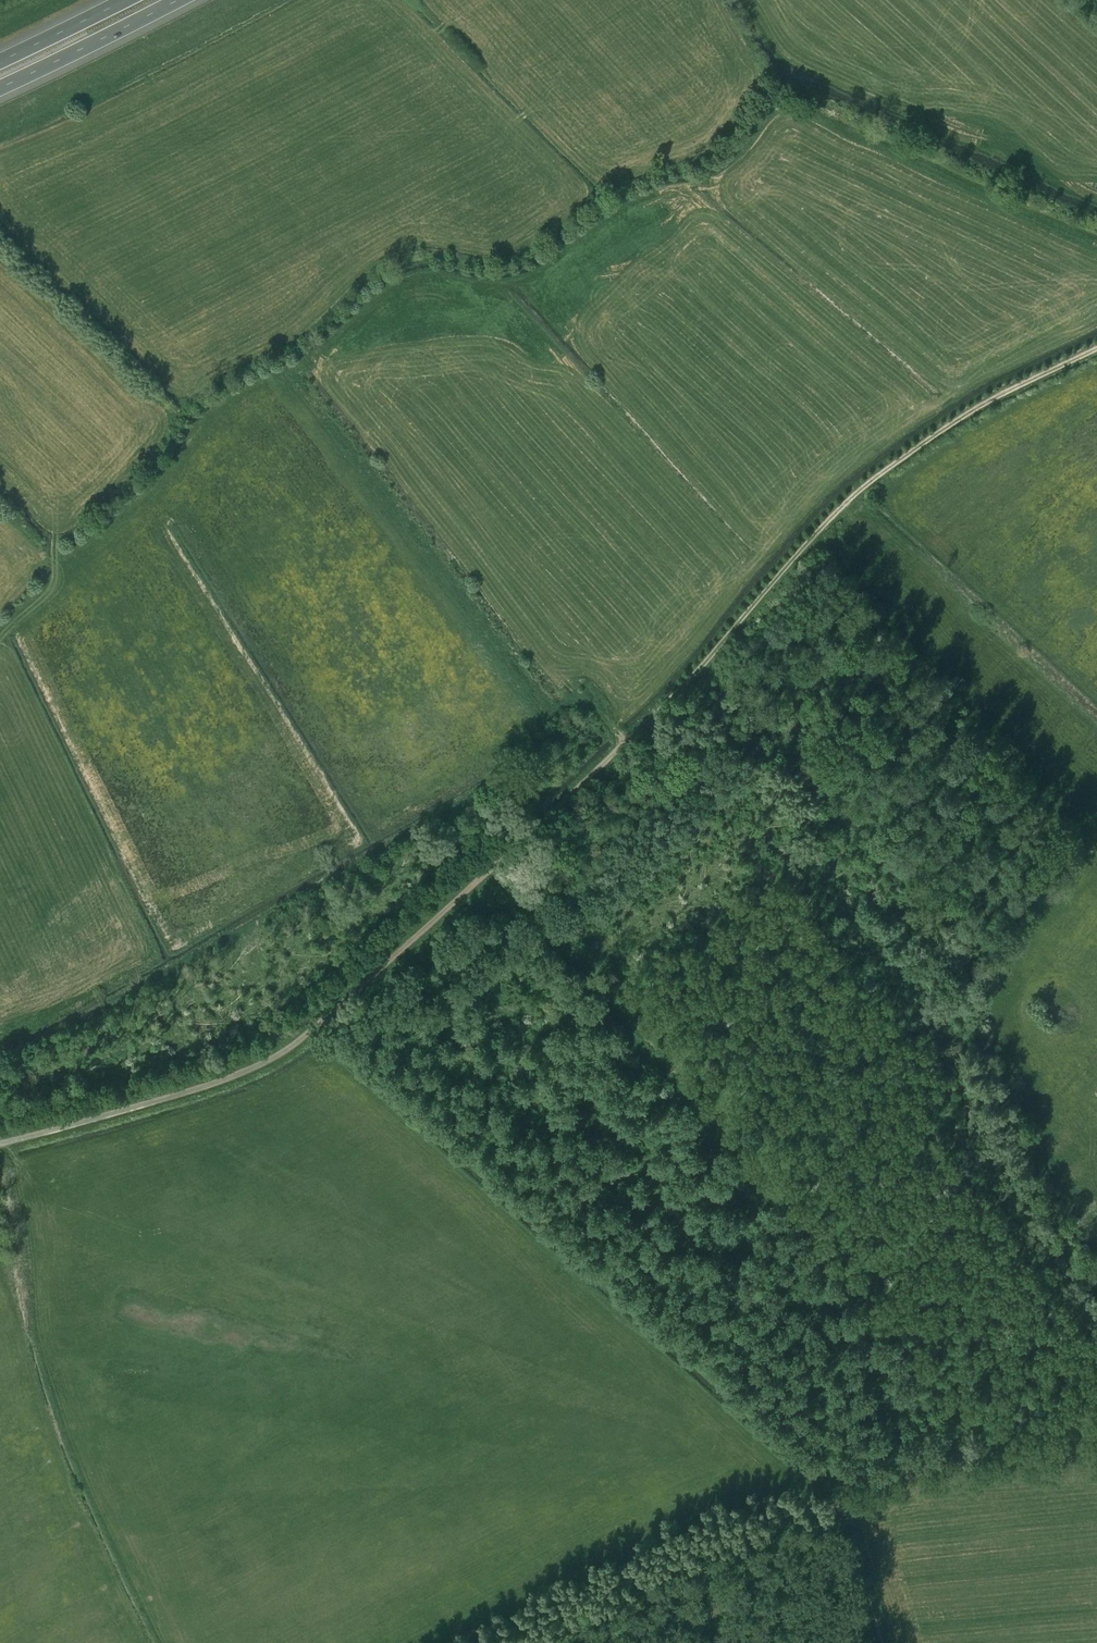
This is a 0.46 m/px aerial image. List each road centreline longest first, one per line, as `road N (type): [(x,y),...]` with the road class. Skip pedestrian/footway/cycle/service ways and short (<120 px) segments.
road 1 (track): [(0,1144),(228,1080),(294,1046),(699,672),(861,488),(960,419),(1096,352)]
road 2 (motorway): [(0,88),(177,0)]
road 3 (motorway): [(123,0),(0,60)]

